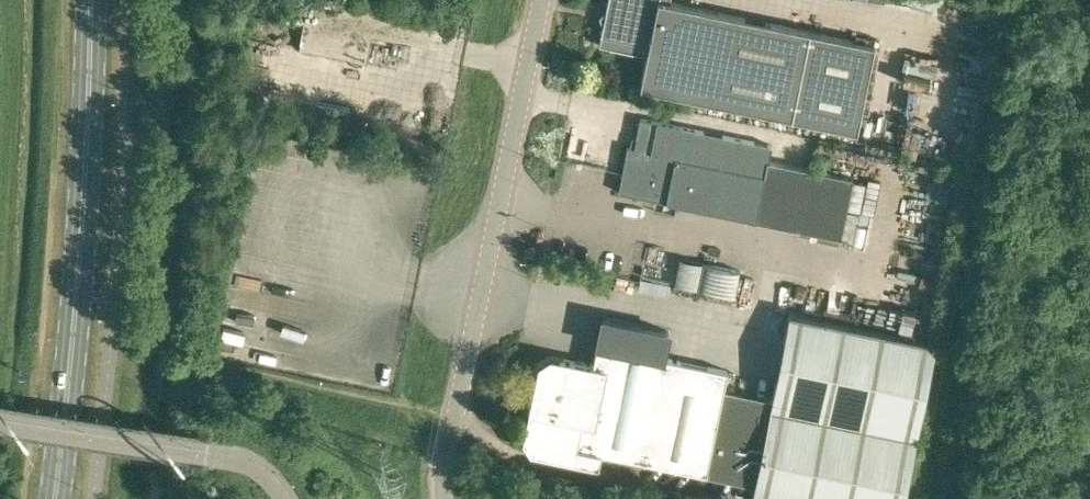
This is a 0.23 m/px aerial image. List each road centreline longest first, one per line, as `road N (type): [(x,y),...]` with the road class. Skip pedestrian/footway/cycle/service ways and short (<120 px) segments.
road 1 (primary): [(59,498),(72,393),(93,0)]
road 2 (unclassified): [(452,432),(541,0)]
road 3 (track): [(454,424),(532,458),(719,498)]

